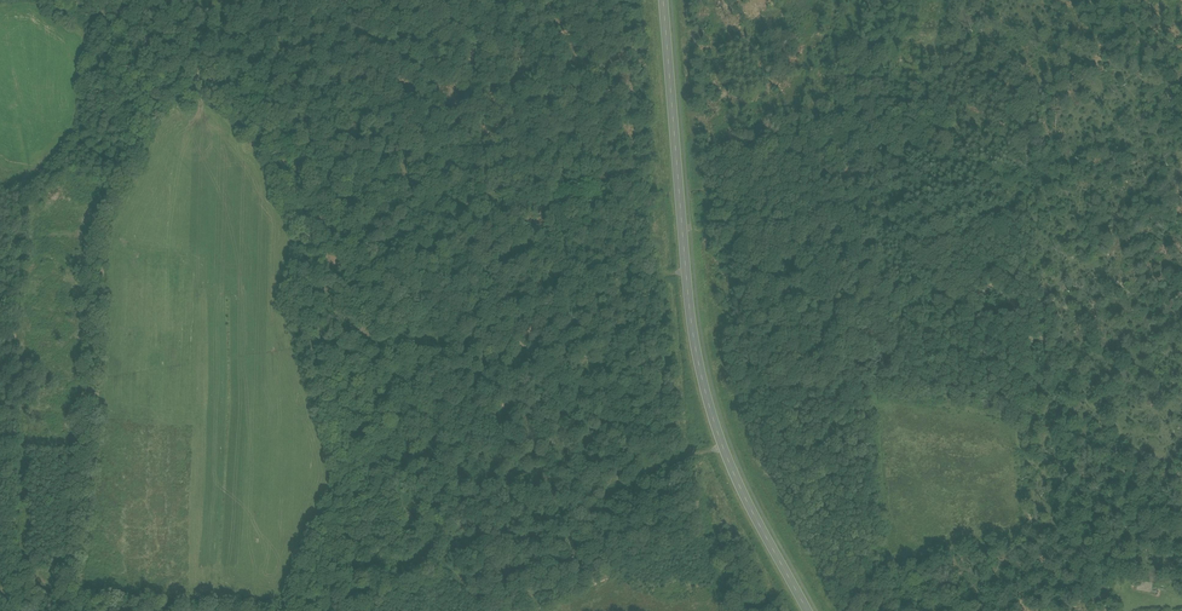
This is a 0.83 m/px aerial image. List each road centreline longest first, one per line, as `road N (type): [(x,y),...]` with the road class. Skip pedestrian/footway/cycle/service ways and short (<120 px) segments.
road 1 (track): [(1181,483),(1122,418),(1086,398),(1061,314),(984,282),(963,244),(909,196),(890,108),(927,102),(955,71),(959,0)]
road 2 (primary): [(808,610),(739,485),(696,354),(663,0)]
road 3 (track): [(353,0),(400,610)]
road 4 (track): [(722,447),(674,451),(589,492)]

